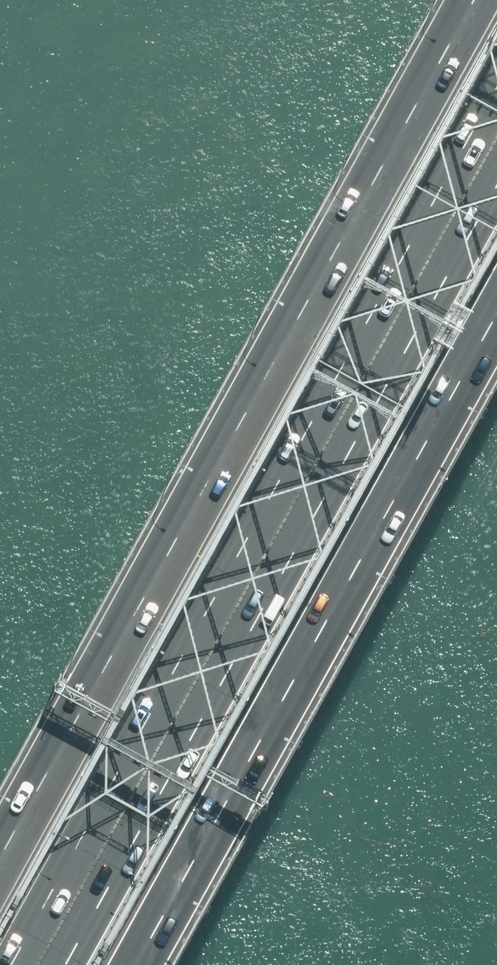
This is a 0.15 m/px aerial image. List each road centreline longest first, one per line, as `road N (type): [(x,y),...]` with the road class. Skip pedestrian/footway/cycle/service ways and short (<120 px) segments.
road 1 (motorway): [(0,857),(475,0)]
road 2 (motorway): [(37,964),(496,135)]
road 3 (motorway): [(496,307),(132,964)]

